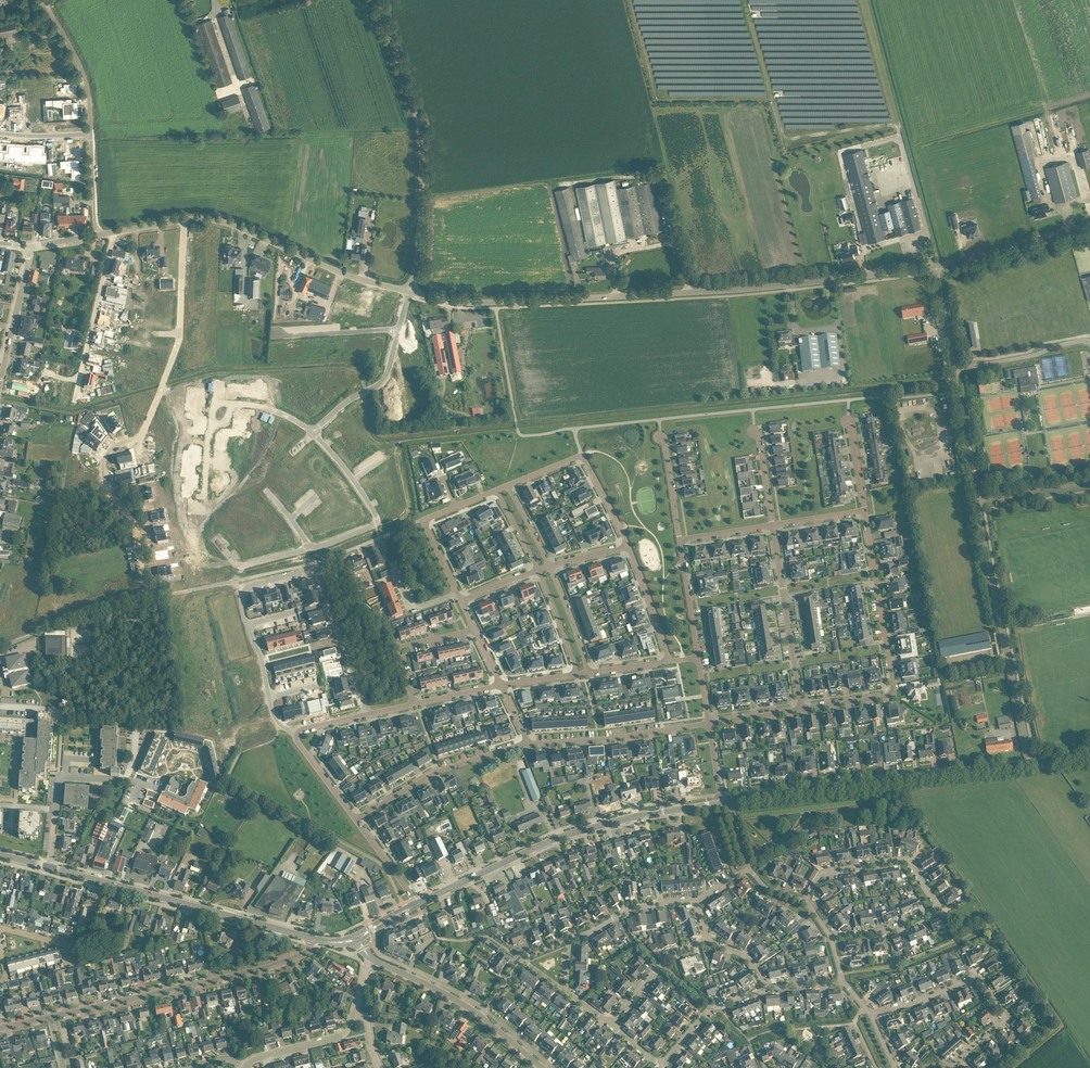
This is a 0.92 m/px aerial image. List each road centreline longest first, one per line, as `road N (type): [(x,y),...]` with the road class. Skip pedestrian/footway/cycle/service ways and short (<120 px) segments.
road 1 (unclassified): [(411,292),(470,303),(754,290),(936,267)]
road 2 (residential): [(143,600),(135,552),(142,532),(110,493),(103,464),(110,450),(140,438),(162,387),(179,338),(186,218)]
road 3 (tertiary): [(415,904),(557,837),(722,804)]
road 4 (tertiary): [(731,803),(1031,767)]
road 5 (unclassified): [(411,292),(421,130),(379,0)]
road 6 (residential): [(832,940),(890,931),(940,910),(907,859),(826,872),(806,901)]
road 7 (residential): [(802,710),(892,693),(866,511)]
road 8 (tertiary): [(49,867),(314,939)]
road 9 (unclassified): [(1031,767),(977,502)]
road 10 (residential): [(366,715),(319,573),(249,586),(241,599),(247,624)]
road 11 (unclassified): [(186,218),(227,224),(348,275),(410,292)]
road 12 (residential): [(948,1067),(1004,1021),(981,980),(870,1015)]
road 13 (residential): [(244,973),(49,1017)]
road 14 (residential): [(355,819),(440,770),(525,743)]
road 15 (residential): [(773,525),(802,710)]
road 16 (residential): [(525,743),(709,724)]
road 17 (residential): [(507,486),(582,457),(628,547)]
road 18 (residential): [(110,232),(74,405)]
road 19 (unclassified): [(936,267),(1089,224)]
road 20 (residential): [(457,594),(426,523),(497,490)]
road 21 (residential): [(0,650),(68,618),(143,600)]
road 22 (residential): [(211,422),(208,505),(234,568)]
road 23 (unclassified): [(91,133),(86,85),(47,7),(51,0)]
road 24 (unclassified): [(1089,342),(953,370)]
road 25 (residential): [(0,381),(30,247)]
road 26 (residential): [(56,810),(59,776),(161,790)]
road 27 (residential): [(474,630),(399,649),(415,704)]
road 28 (unclassified): [(977,502),(953,370)]
road 29 (residential): [(663,1065),(702,1015),(767,988)]
road 30 (residential): [(571,939),(630,908),(695,899)]
road 31 (residential): [(611,1025),(673,955),(709,942)]
road 32 (residential): [(245,1065),(342,1035),(354,1013)]
road 33 (tertiary): [(483,1017),(371,959)]
road 34 (residential): [(399,329),(276,334)]
road 35 (residential): [(311,549),(378,524),(353,480)]
road 36 (residential): [(628,547),(669,662)]
road 37 (residential): [(699,660),(679,540)]

